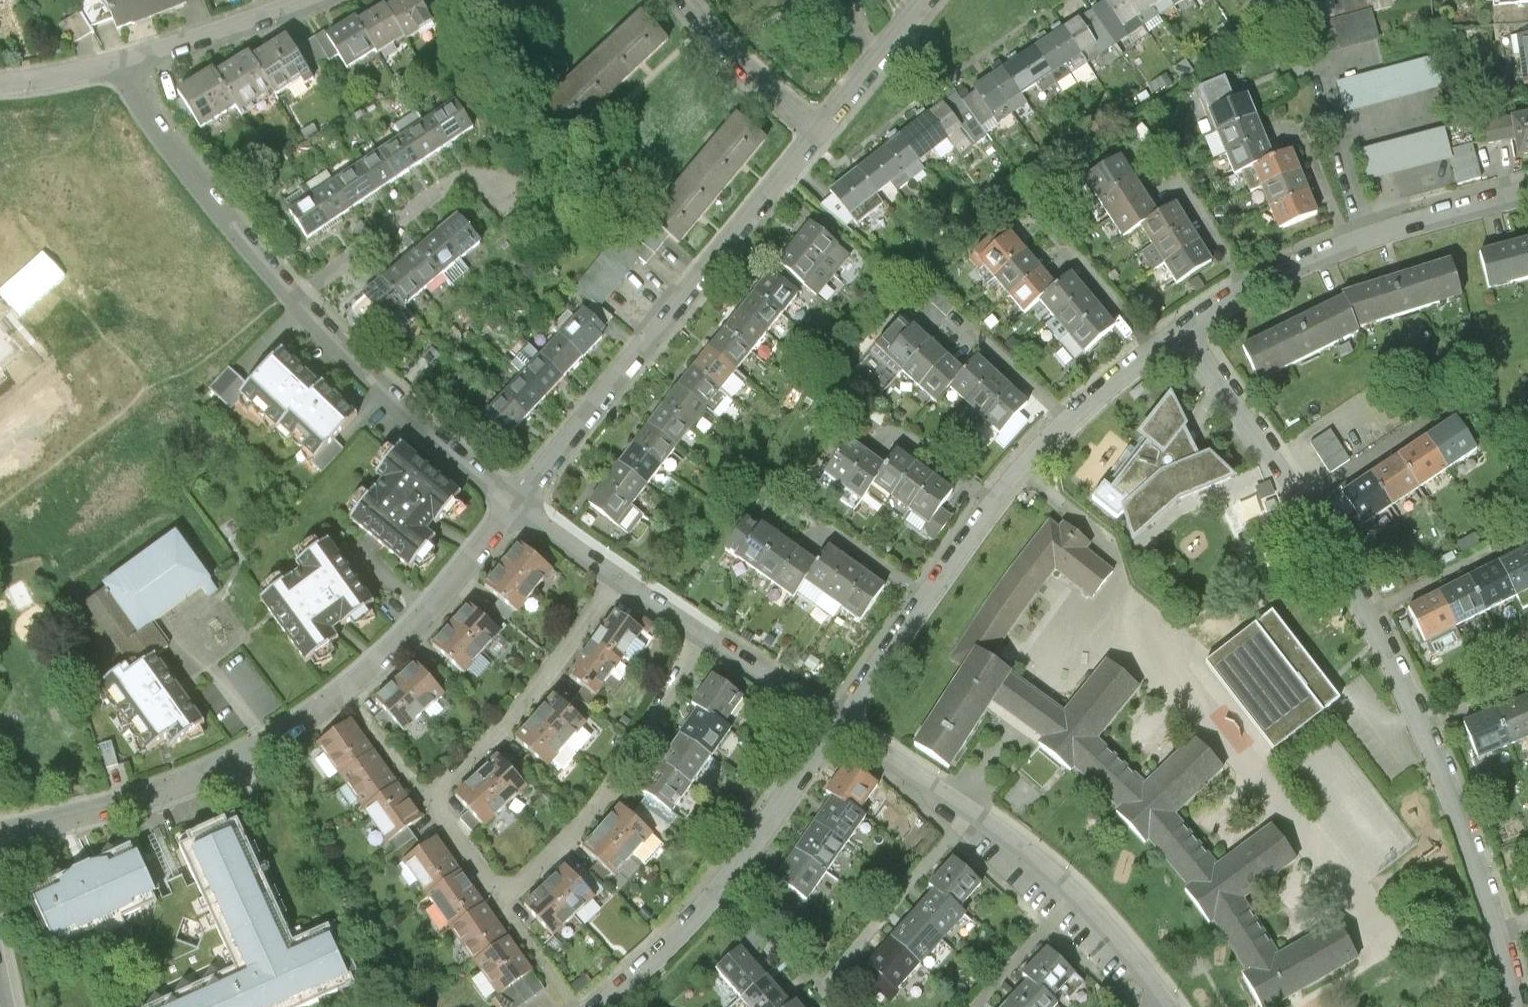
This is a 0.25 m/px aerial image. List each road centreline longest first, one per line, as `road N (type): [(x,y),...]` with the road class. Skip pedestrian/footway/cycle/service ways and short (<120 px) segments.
road 1 (residential): [(1181,333),(1329,548),(1423,726),(1517,1006)]
road 2 (residential): [(523,505),(428,623),(355,690),(212,769),(109,808),(0,832)]
road 3 (residential): [(523,505),(432,428),(269,263),(191,166),(126,64)]
road 4 (residential): [(844,724),(1070,419),(1181,333)]
road 5 (residential): [(523,505),(823,136)]
road 6 (residential): [(1174,1004),(1086,894),(844,724)]
road 7 (residential): [(1181,333),(1247,290),(1346,246),(1527,192)]
road 8 (residential): [(603,1006),(707,906),(844,724)]
road 9 (residential): [(509,897),(623,783),(711,635)]
road 10 (residential): [(438,802),(564,665),(624,573)]
road 11 (residential): [(320,0),(126,64)]
road 12 (residential): [(696,0),(823,136)]
road 13 (residential): [(823,136),(932,0)]
road 14 (residential): [(844,724),(711,635)]
road 15 (residential): [(0,83),(126,64)]
road 16 (residential): [(624,573),(523,505)]

